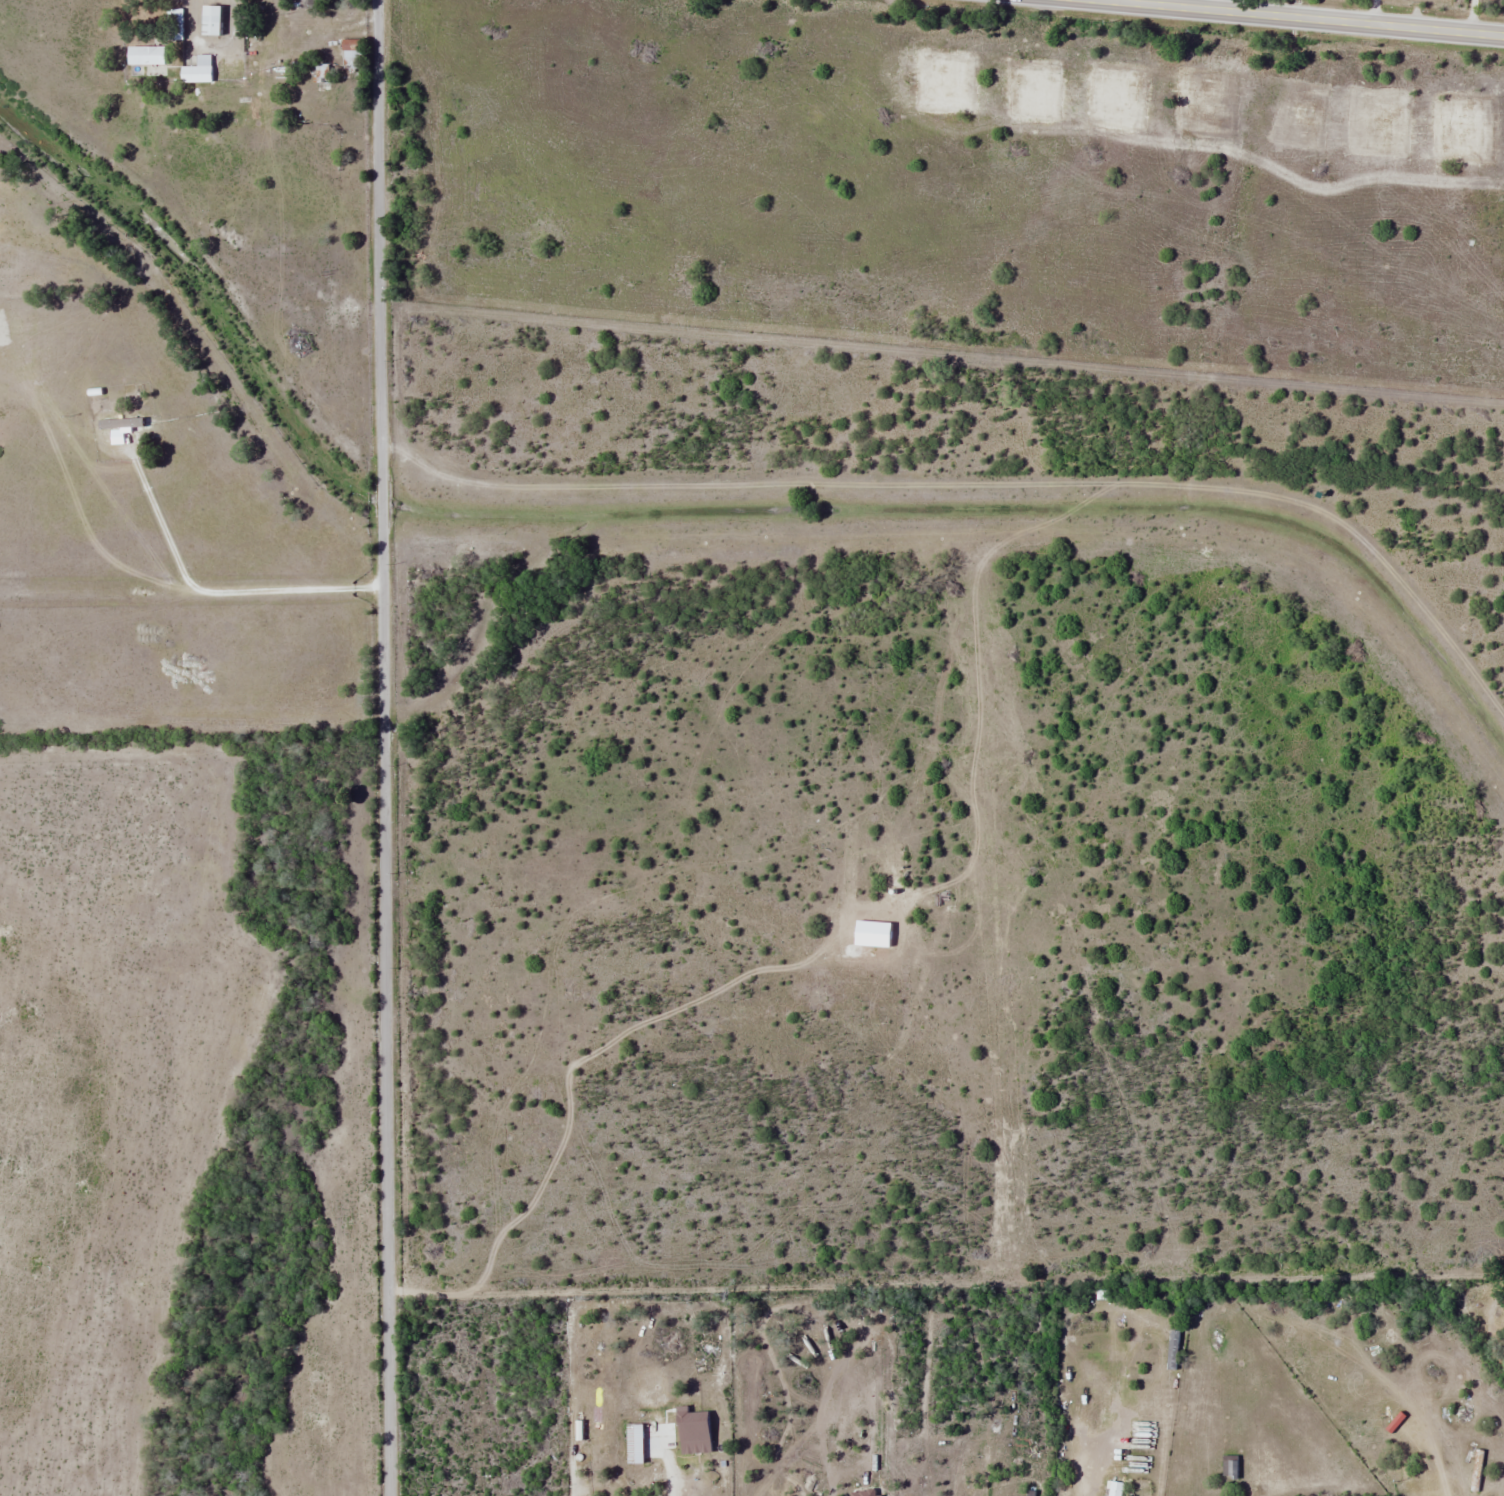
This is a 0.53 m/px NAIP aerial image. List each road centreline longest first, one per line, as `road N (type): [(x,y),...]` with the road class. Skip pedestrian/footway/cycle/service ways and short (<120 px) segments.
road 1 (residential): [(390,1495),(378,0)]
road 2 (secondary): [(1503,35),(1111,0)]

